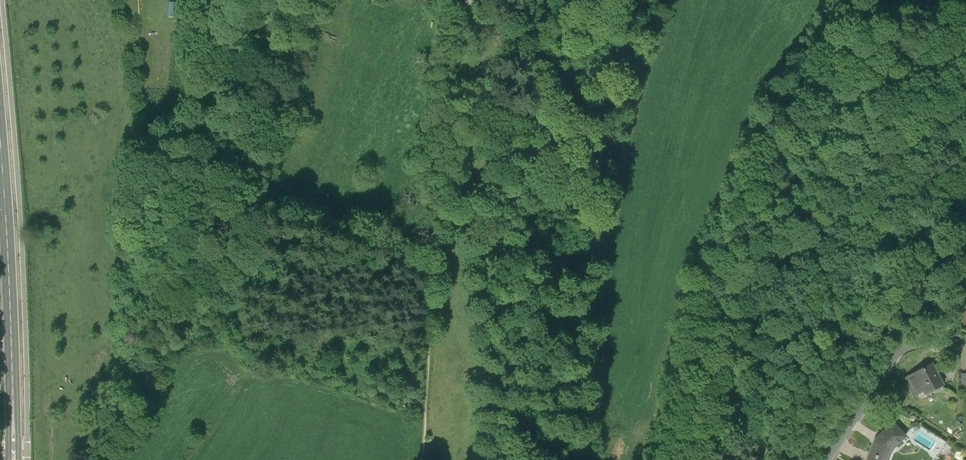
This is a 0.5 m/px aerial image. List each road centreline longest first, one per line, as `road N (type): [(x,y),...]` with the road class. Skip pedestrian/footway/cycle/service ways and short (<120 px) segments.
road 1 (track): [(225,0),(222,115),(192,207),(181,323)]
road 2 (primary): [(14,459),(0,151)]
road 3 (residential): [(965,340),(904,347),(827,459)]
road 4 (track): [(181,323),(154,395),(110,459)]

